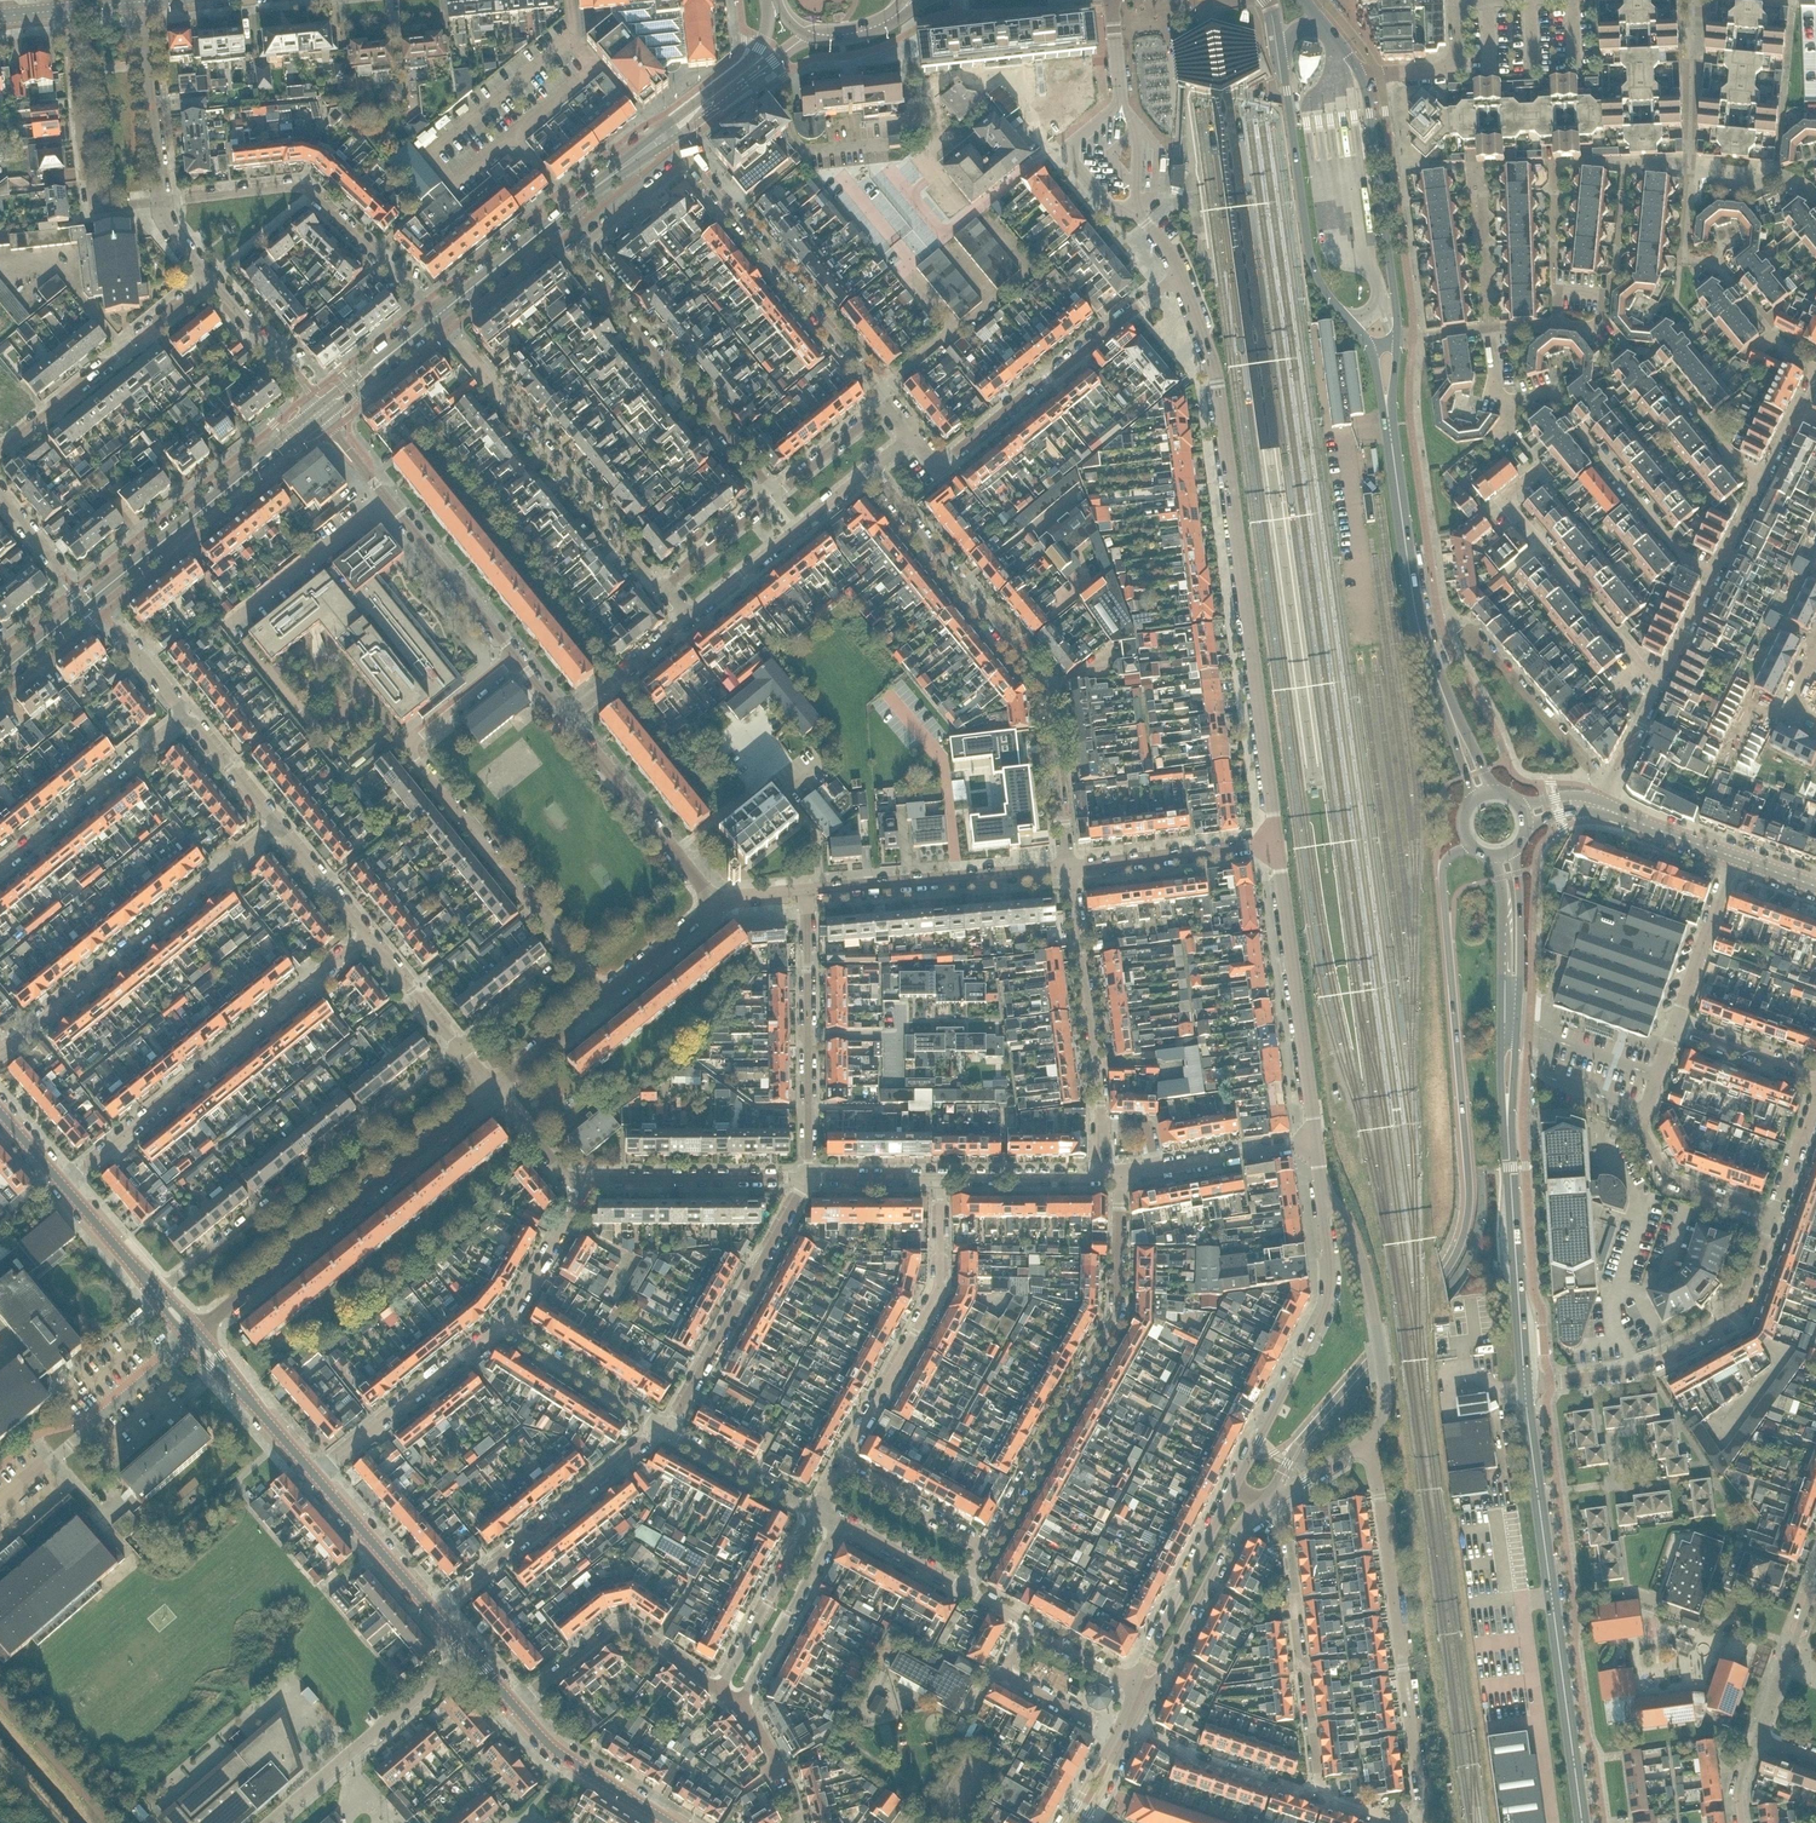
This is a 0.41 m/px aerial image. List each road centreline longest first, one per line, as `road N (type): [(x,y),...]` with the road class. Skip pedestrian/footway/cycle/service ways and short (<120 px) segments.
road 1 (tertiary): [(1269,1501),(1297,1446),(1444,1274),(1466,1228),(1470,1188),(1443,875),(1450,856),(1473,847)]
road 2 (residential): [(1272,846),(1219,384),(1180,271)]
road 3 (residential): [(772,494),(574,253),(689,158)]
road 4 (residential): [(870,476),(1045,686),(1067,866)]
road 5 (secondary): [(1584,1822),(1525,1385)]
road 6 (residential): [(1125,1177),(1122,1305),(989,1543)]
road 7 (residential): [(517,659),(413,750),(572,952)]
road 8 (residential): [(64,1187),(372,942)]
road 9 (residential): [(459,1047),(158,1293)]
road 10 (residential): [(200,1333),(495,1090)]
road 11 (residential): [(1421,1814),(1373,1442)]
road 12 (secondary): [(1267,0),(1314,263),(1371,349)]
road 13 (residential): [(0,1057),(279,828)]
road 14 (residential): [(657,590),(438,318)]
road 15 (residential): [(912,441),(947,462),(1180,271)]
road 16 (secondary): [(0,675),(263,460)]
road 17 (residential): [(1317,1170),(1325,1295),(1238,1485)]
road 18 (residential): [(1525,1385),(1628,1374),(1723,1328),(1743,1307),(1775,1217)]
road 19 (residential): [(438,318),(304,188),(163,198)]
road 20 (residential): [(689,158),(885,400)]
road 21 (residential): [(517,659),(325,417)]
road 22 (residential): [(839,1460),(937,1288),(941,1179)]
road 23 (residential): [(1315,1144),(1272,846)]
road 24 (secondary): [(438,318),(669,133)]
road 25 (residential): [(437,1614),(667,1430)]
road 26 (residential): [(804,886),(808,1179)]
road 27 (residential): [(1269,1501),(1287,1537),(1318,1787)]
road 28 (residential): [(1663,682),(1506,504),(1547,473)]
road 29 (residential): [(667,1430),(808,1179)]
road 30 (residential): [(1373,1442),(1386,1411),(1373,1301),(1358,1249),(1317,1170)]
road 31 (residential): [(1721,573),(1684,554),(1554,401),(1512,396)]
road 32 (residential): [(1676,1026),(1640,1128),(1666,1180),(1775,1217)]
road 33 (residential): [(0,449),(210,280)]
road 34 (secondary): [(1400,340),(1362,75)]
road 35 (residential): [(1102,1129),(1067,866)]
road 36 (residential): [(804,886),(1067,866)]
road 37 (residential): [(163,198),(111,204),(91,196),(69,8)]
road 38 (residential): [(470,1653),(272,1822)]
road 39 (secondary): [(1525,1385),(1509,1130)]
road 40 (residential): [(516,1709),(619,1625),(632,1624),(709,1686)]
road 41 (residential): [(188,717),(0,873)]
road 42 (residential): [(316,1475),(504,1323)]
road 43 (residential): [(684,622),(870,476)]
road 44 (residential): [(717,905),(569,721)]
road 45 (tertiary): [(1150,1691),(1237,1530),(1269,1501)]
road 46 (residential): [(584,1179),(808,1179)]
road 47 (residential): [(1238,1485),(1135,1683)]
road 48 (residential): [(1612,790),(1469,624)]
road 49 (residential): [(742,1712),(845,1524)]
road 50 (residential): [(813,1507),(709,1686)]
road 51 (residential): [(1067,866),(1272,846)]
road 52 (residential): [(1318,1787),(1299,1789),(1184,1751),(1129,1720)]
road 53 (residential): [(163,198),(140,0)]
road 54 (secondary): [(1420,625),(1392,431)]
road 55 (residential): [(1023,1622),(998,1671),(1122,1736)]
road 56 (residential): [(504,1323),(667,1430)]
road 57 (tertiary): [(670,1822),(570,1761),(516,1709)]
road 58 (secondary): [(1420,625),(1473,802)]
road 59 (tertiary): [(437,1614),(316,1475)]
road 60 (secondary): [(1493,793),(1420,625)]
road 61 (secondary): [(1518,1033),(1514,852)]
road 62 (residential): [(1733,857),(1676,1026)]
road 63 (secondary): [(1494,857),(1503,890),(1502,1033)]
road 64 (secondary): [(669,133),(693,124),(815,35)]
road 65 (secondary): [(771,0),(759,52),(681,114),(669,133)]
road 66 (residential): [(989,1543),(839,1460)]
road 67 (residential): [(1460,0),(1459,70),(1362,75)]
road 68 (residential): [(210,280),(318,407)]
road 69 (residential): [(941,1179),(1107,1178)]
road 70 (residential): [(504,1323),(578,1203),(584,1179)]
road 71 (residential): [(1815,1583),(1758,1738)]
road 72 (residential): [(667,1430),(813,1507)]
road 73 (residential): [(1121,101),(1071,154),(1112,208),(1135,210)]
road 74 (residential): [(1156,1165),(1315,1144)]
road 75 (residential): [(569,721),(684,622)]
road 76 (residential): [(772,494),(657,590)]
road 77 (residential): [(1766,479),(1742,467),(1664,374)]
road 78 (residential): [(572,952),(459,1047)]
road 79 (residential): [(1815,1075),(1676,1026)]
road 80 (residential): [(495,1090),(609,997)]
road 81 (residential): [(372,942),(279,828)]
road 82 (residential): [(885,400),(772,494)]
road 83 (residential): [(279,828),(188,717)]
road 84 (tertiary): [(1733,857),(1599,806)]
road 85 (residential): [(609,997),(717,905)]
road 86 (tertiary): [(158,1293),(64,1187)]
road 87 (residential): [(459,1047),(372,942)]
road 88 (residential): [(964,1589),(845,1524)]
road 89 (residential): [(808,1179),(941,1179)]
road 90 (residential): [(495,1090),(566,1177),(584,1179)]
road 91 (residential): [(1135,1683),(1023,1622)]
road 92 (residential): [(1775,1217),(1815,1099)]
road 93 (residential): [(1663,682),(1721,573)]
road 94 (residential): [(1558,325),(1602,328),(1604,294),(1559,291)]

